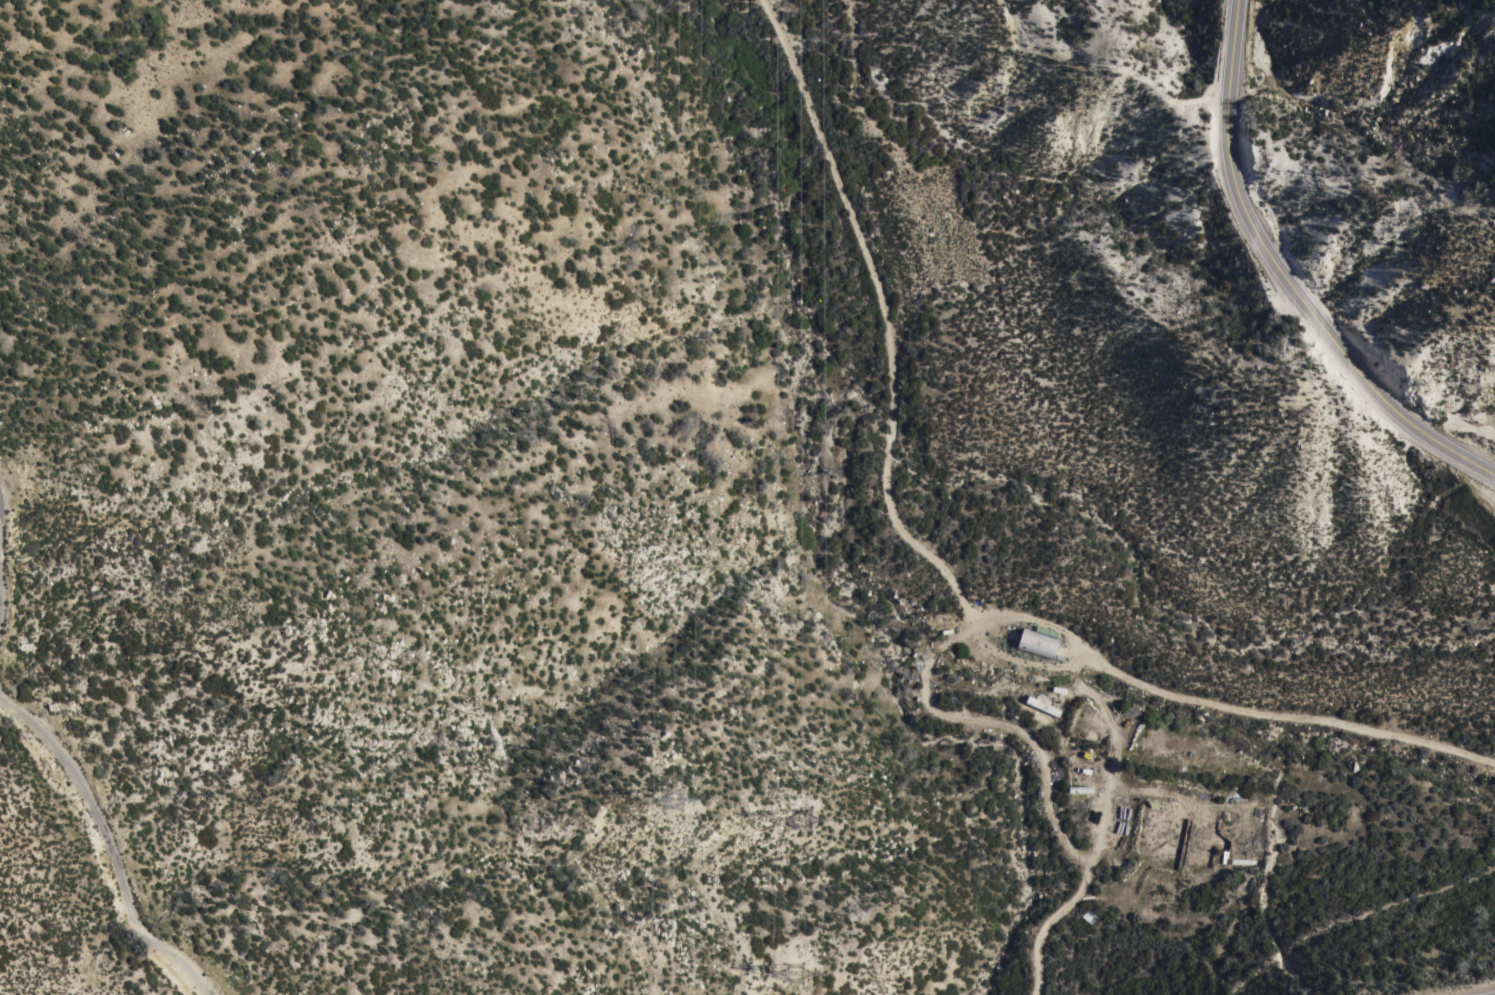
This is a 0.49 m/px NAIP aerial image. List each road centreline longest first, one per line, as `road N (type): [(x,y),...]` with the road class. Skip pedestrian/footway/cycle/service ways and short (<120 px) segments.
road 1 (primary): [(1494,472),(1393,414),(1273,263),(1229,161),(1237,0)]
road 2 (track): [(0,696),(66,750),(102,811),(138,926),(194,968),(213,994)]
road 3 (track): [(633,791),(638,806),(629,825),(590,856),(643,936),(652,994)]
road 4 (track): [(756,811),(709,847),(701,863),(750,950),(750,994)]
road 5 (track): [(1038,994),(1042,943),(1079,895),(1089,860)]

